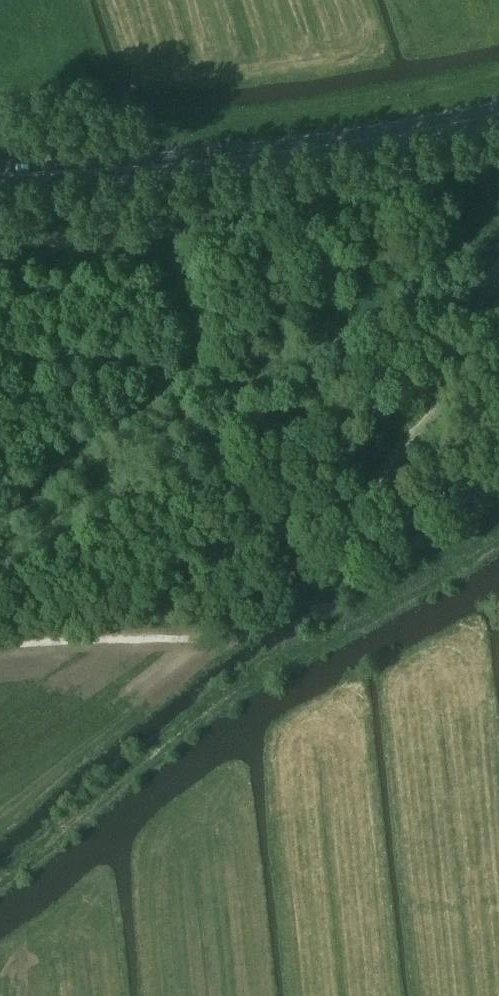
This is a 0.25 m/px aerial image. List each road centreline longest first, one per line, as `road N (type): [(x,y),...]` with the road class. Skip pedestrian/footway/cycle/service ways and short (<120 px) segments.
road 1 (track): [(0,878),(276,666),(498,535)]
road 2 (primary): [(0,175),(215,162),(498,114)]

